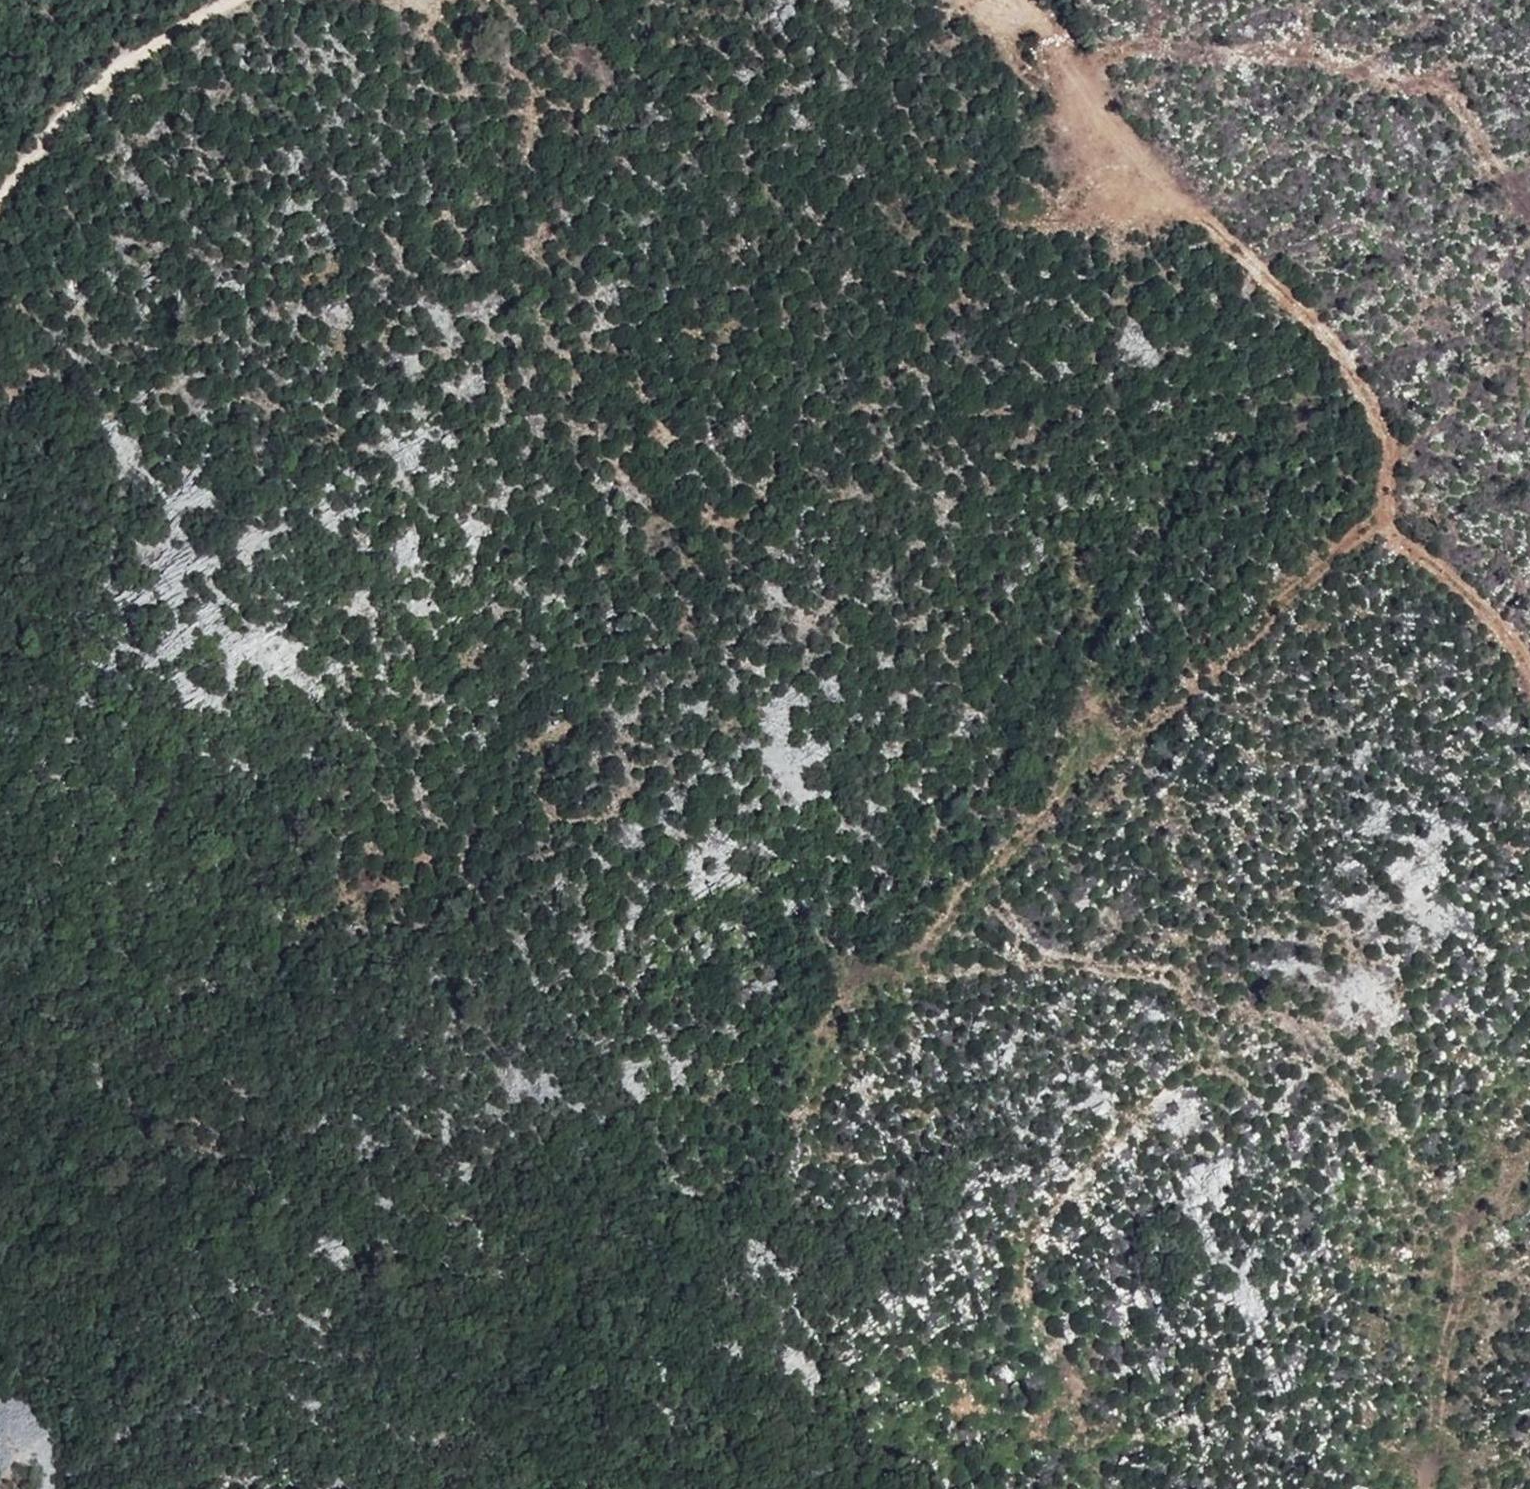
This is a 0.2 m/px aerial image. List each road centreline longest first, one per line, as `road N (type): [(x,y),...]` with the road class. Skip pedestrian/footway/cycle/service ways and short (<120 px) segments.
road 1 (track): [(1529,689),(1476,604),(1376,523),(1391,471),(1387,416),(1260,279),(1163,191),(1009,0)]
road 2 (track): [(0,191),(147,43),(230,0)]

